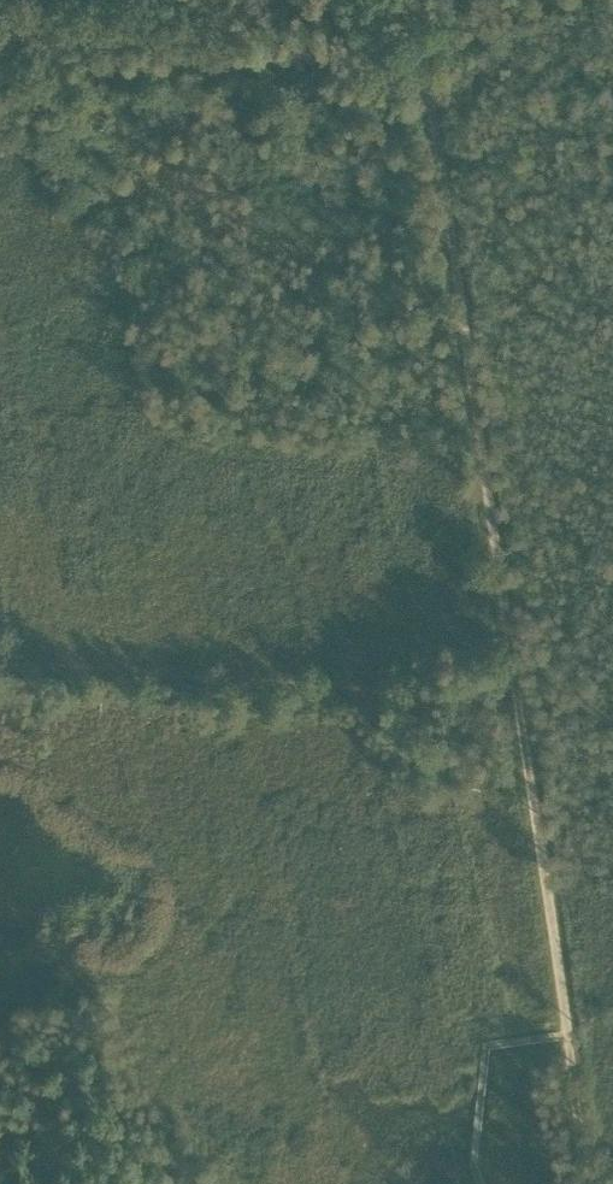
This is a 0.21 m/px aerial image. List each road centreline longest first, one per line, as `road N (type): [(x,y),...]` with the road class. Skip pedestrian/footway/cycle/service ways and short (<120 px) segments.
road 1 (track): [(568,1033),(426,76)]
road 2 (track): [(426,76),(298,54),(81,58),(39,44),(0,18)]
road 3 (track): [(587,1183),(568,1033)]

